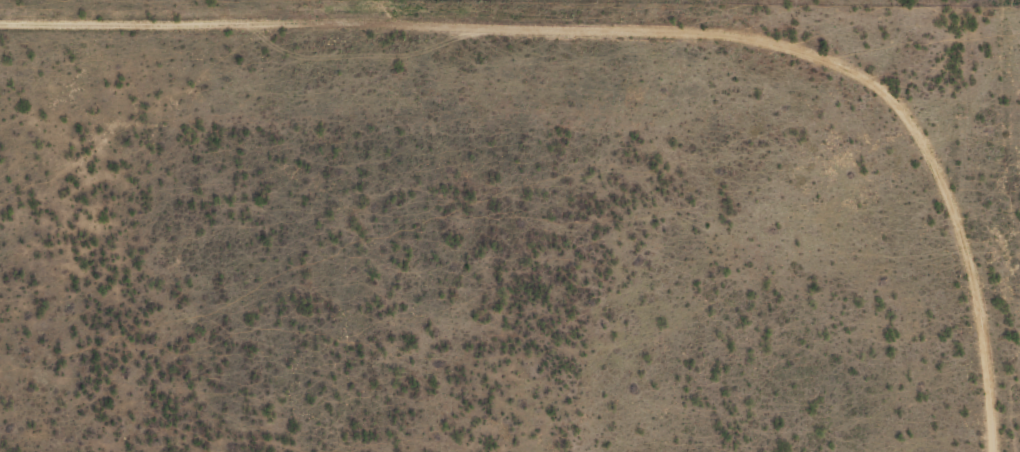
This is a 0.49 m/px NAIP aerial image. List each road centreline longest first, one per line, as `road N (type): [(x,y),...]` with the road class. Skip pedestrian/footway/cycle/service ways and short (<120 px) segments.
road 1 (residential): [(0,67),(816,86),(878,101),(951,190),(1008,384),(1008,451)]

